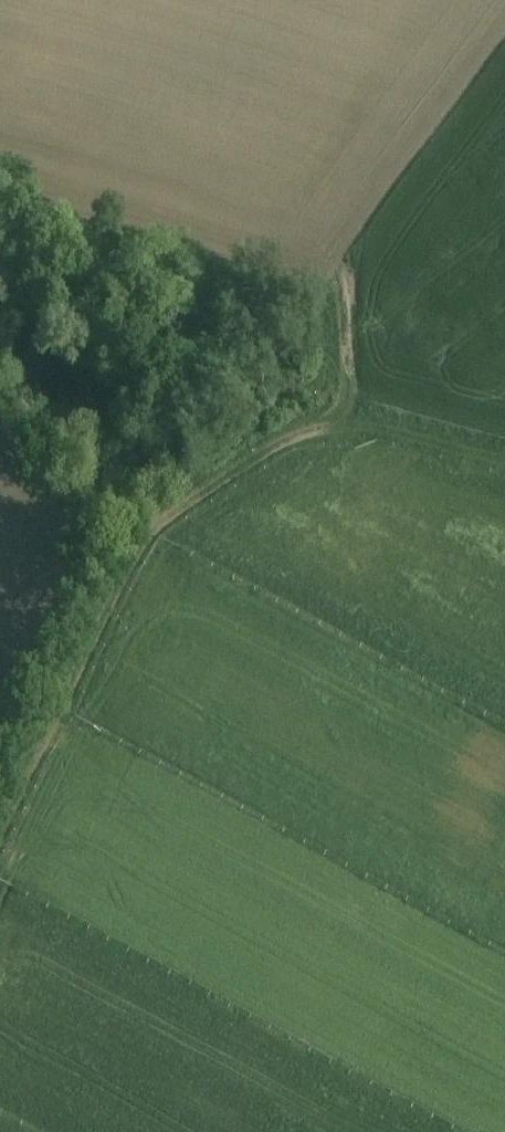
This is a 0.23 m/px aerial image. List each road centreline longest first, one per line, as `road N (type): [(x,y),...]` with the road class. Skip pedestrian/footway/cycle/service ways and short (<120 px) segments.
road 1 (track): [(504,456),(404,429),(342,425),(276,448),(149,533),(0,838)]

